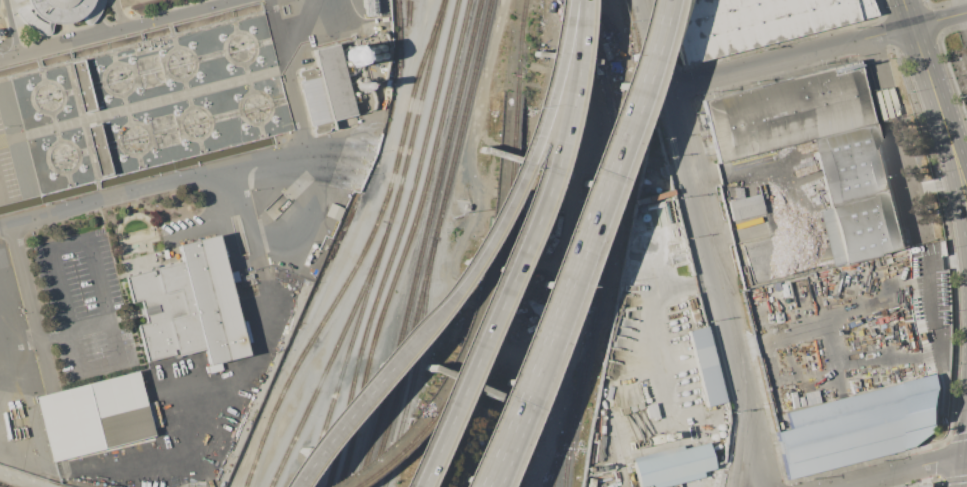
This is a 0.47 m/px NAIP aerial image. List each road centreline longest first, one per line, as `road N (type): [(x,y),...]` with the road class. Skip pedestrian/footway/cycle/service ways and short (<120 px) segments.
road 1 (motorway): [(575,0),(563,102),(539,191),(412,486)]
road 2 (residential): [(740,486),(751,413),(688,152),(641,0)]
road 3 (motorway): [(564,0),(542,104),(508,193),(450,290),(381,369)]
road 4 (motorway): [(556,282),(654,0)]
road 5 (residential): [(915,27),(668,91)]
road 6 (motorway): [(472,486),(556,282)]
road 7 (motorway): [(491,486),(556,282)]
road 8 (secondary): [(934,87),(966,237)]
road 9 (motorway): [(381,369),(287,486)]
road 10 (residential): [(966,454),(835,486)]

